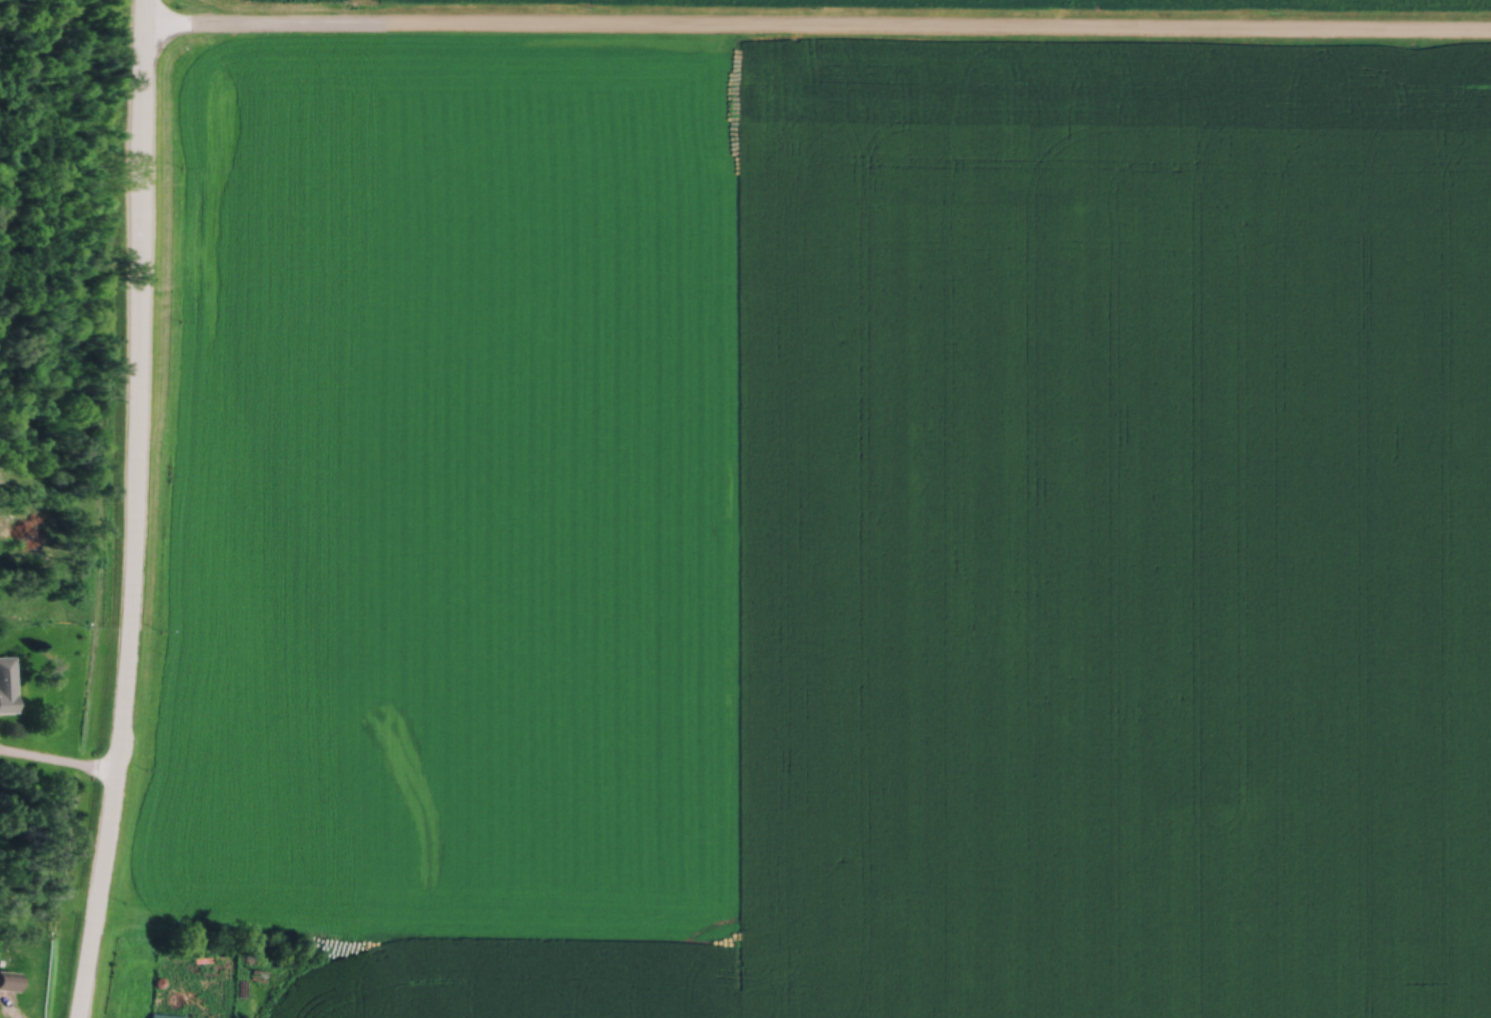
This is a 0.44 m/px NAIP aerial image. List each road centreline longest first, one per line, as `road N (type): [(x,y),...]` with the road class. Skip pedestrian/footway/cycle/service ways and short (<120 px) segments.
road 1 (residential): [(143,26),(1490,34)]
road 2 (tertiary): [(143,0),(130,652),(77,1017)]

